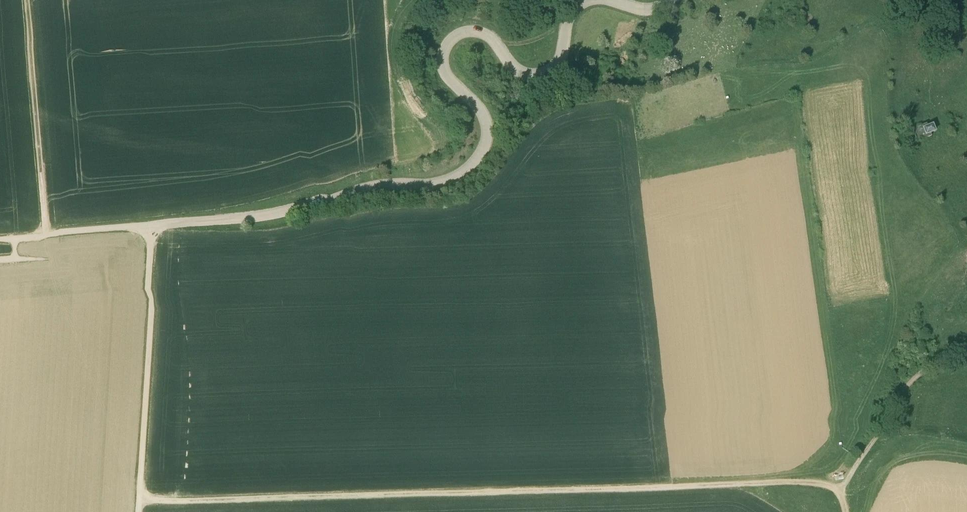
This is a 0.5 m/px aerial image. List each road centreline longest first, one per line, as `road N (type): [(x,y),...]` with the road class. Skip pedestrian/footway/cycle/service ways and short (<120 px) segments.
road 1 (unclassified): [(676,0),(645,20),(600,9),(577,18),(562,67),(536,88),(510,77),(486,47),(455,51),(444,79),(481,127),(487,157),(471,183),(446,198),(359,208),(280,234),(156,248)]
road 2 (track): [(839,491),(810,481),(138,502)]
road 3 (unclassified): [(156,248),(138,511)]
road 4 (track): [(44,193),(28,0)]
road 5 (track): [(966,357),(897,408),(839,491)]

